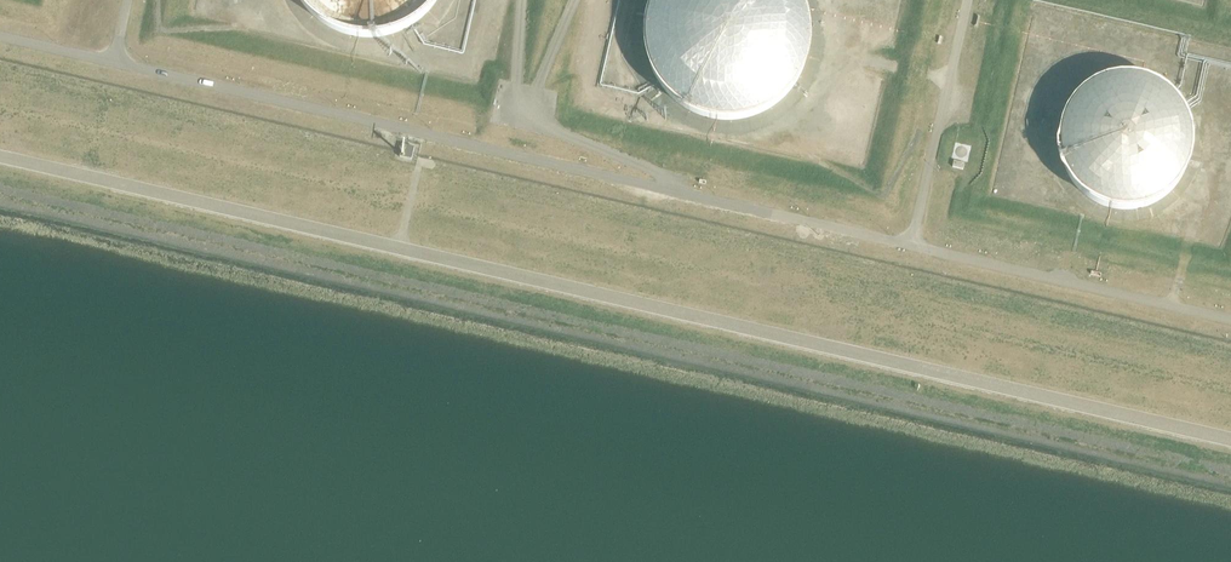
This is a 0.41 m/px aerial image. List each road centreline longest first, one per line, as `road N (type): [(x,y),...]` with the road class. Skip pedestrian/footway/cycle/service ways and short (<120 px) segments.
road 1 (unclassified): [(1230,439),(0,157)]

